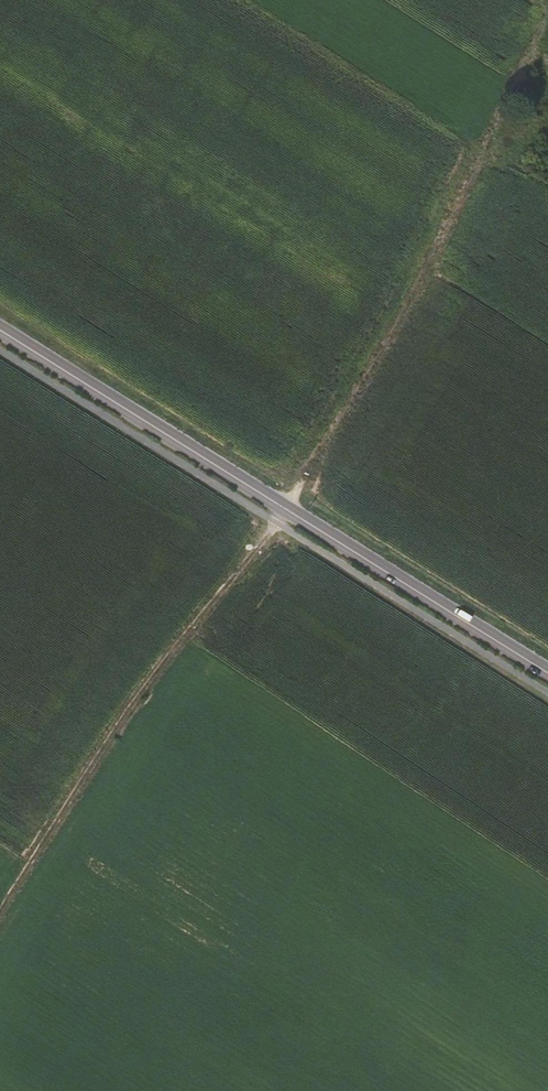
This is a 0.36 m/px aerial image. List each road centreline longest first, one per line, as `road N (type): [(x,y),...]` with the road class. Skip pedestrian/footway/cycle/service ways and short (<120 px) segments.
road 1 (track): [(547,19),(365,386),(278,524),(50,818),(0,905)]
road 2 (secondary): [(547,673),(0,330)]

